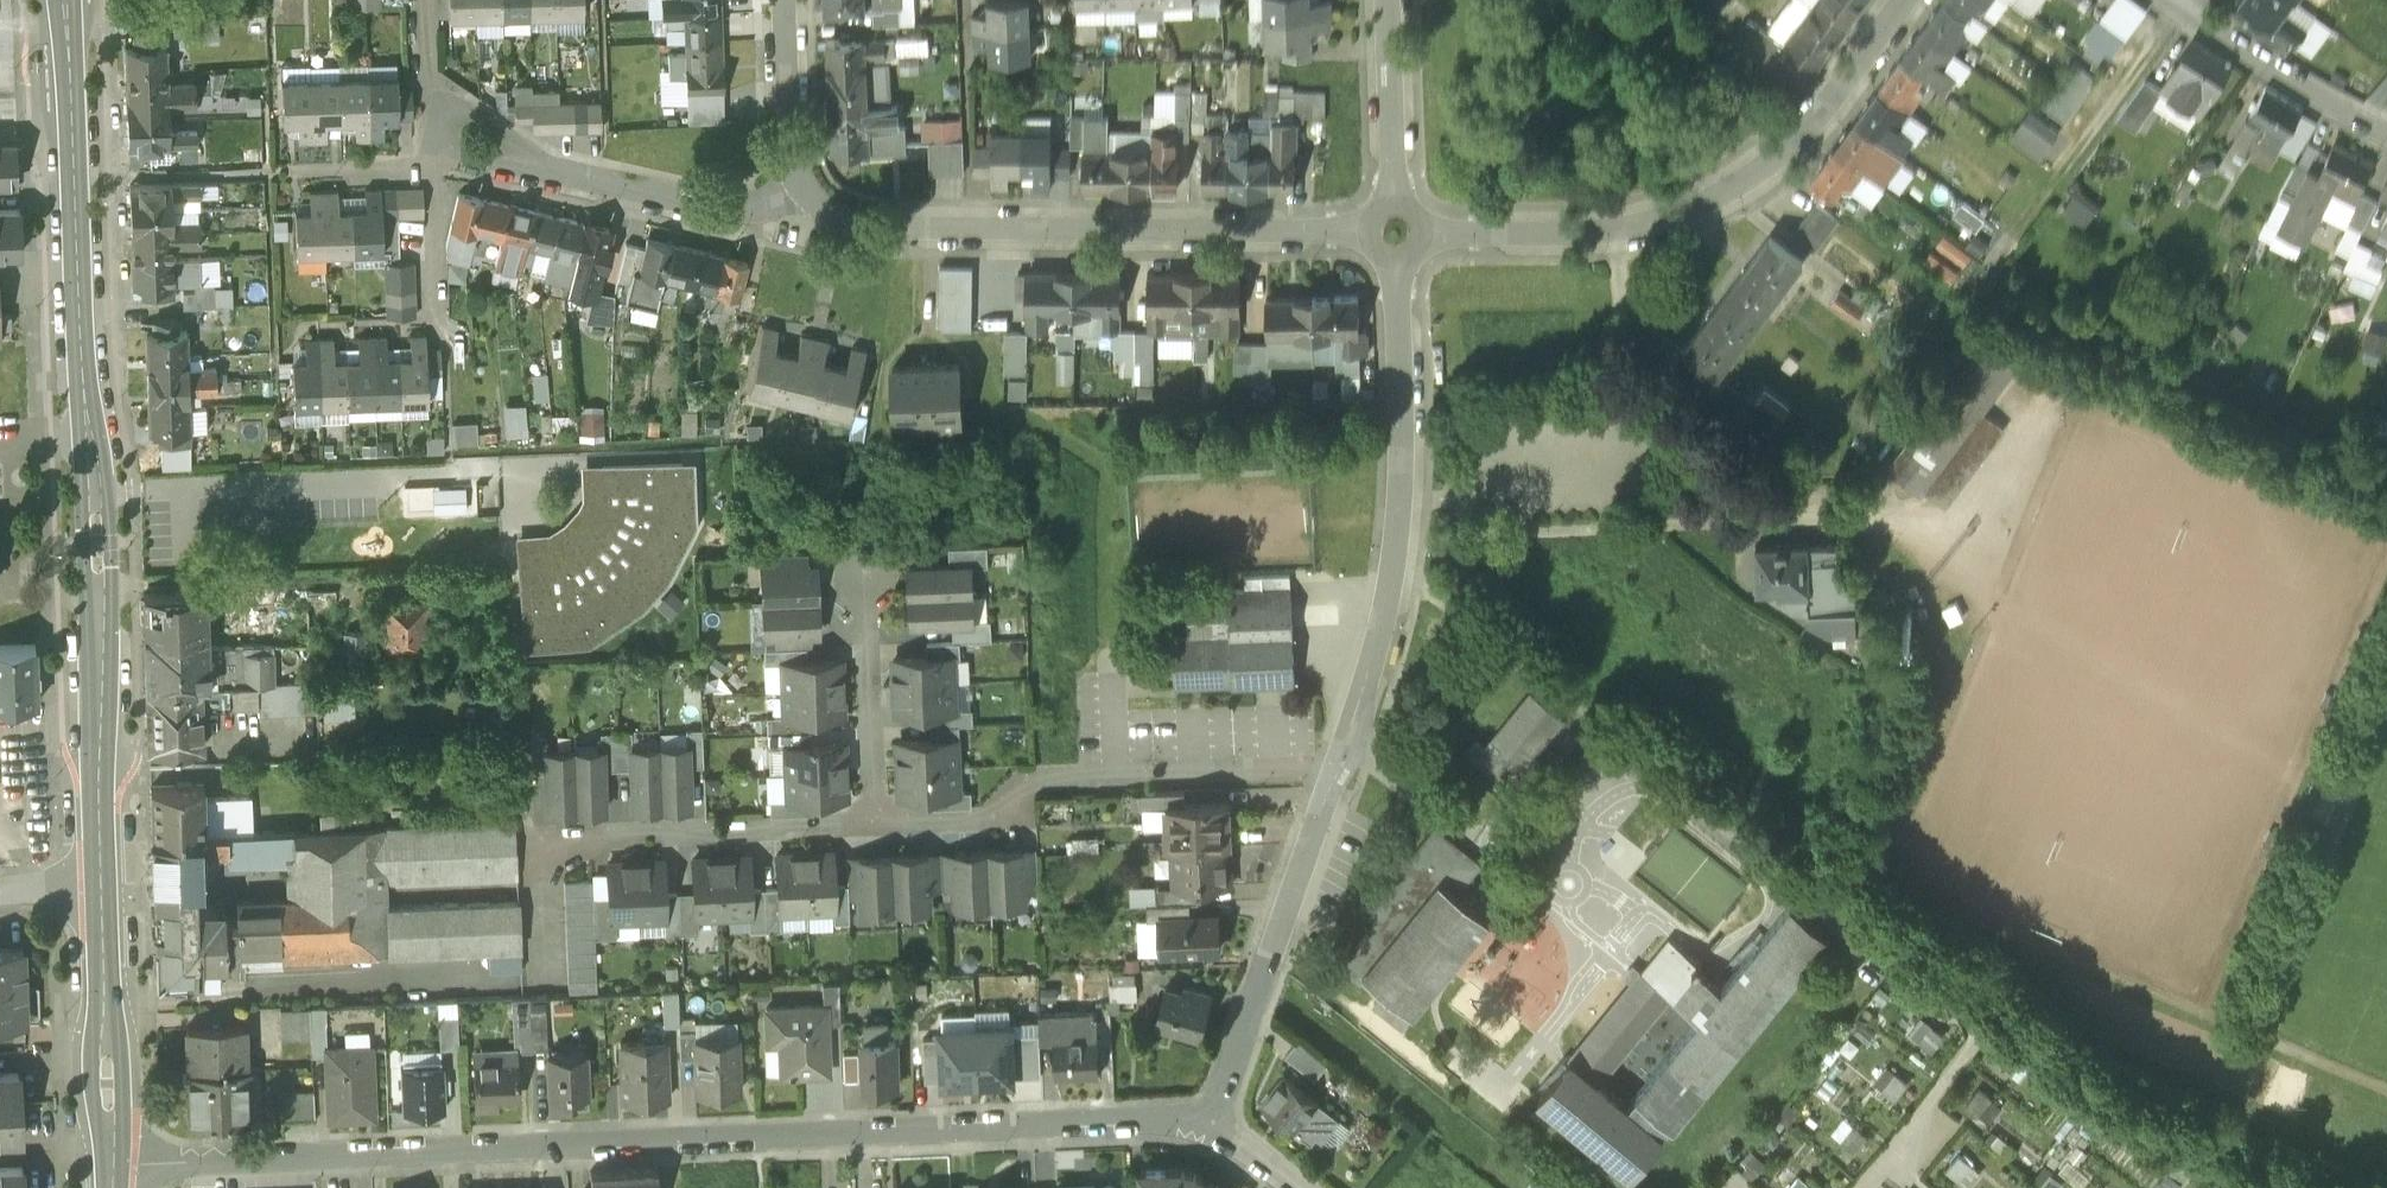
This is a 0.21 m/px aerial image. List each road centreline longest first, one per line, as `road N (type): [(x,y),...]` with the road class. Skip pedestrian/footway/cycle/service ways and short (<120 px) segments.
road 1 (residential): [(110,1168),(1216,1120)]
road 2 (secondary): [(101,889),(97,545),(66,0)]
road 3 (residential): [(802,191),(816,211),(876,232),(1363,237)]
road 4 (residential): [(1427,239),(1635,227),(1692,211),(1788,146),(1836,100),(1907,0)]
road 5 (residential): [(1337,776),(1376,658),(1399,539),(1398,270)]
road 6 (residential): [(1337,776),(1303,766),(1060,781),(1023,793),(983,825),(873,831)]
road 7 (residential): [(873,831),(568,843),(546,865),(548,990)]
road 8 (residential): [(802,191),(765,209),(702,208),(552,170),(440,124)]
road 9 (residential): [(1216,1120),(1337,776)]
road 10 (secondary): [(110,1168),(101,889)]
road 11 (residential): [(873,831),(866,552)]
road 12 (residential): [(2386,132),(2185,16)]
road 13 (residential): [(1387,0),(1395,206)]
road 14 (residential): [(440,124),(434,168),(442,321)]
road 15 (residential): [(788,0),(793,160),(802,191)]
road 16 (residential): [(428,0),(431,97),(440,124)]

